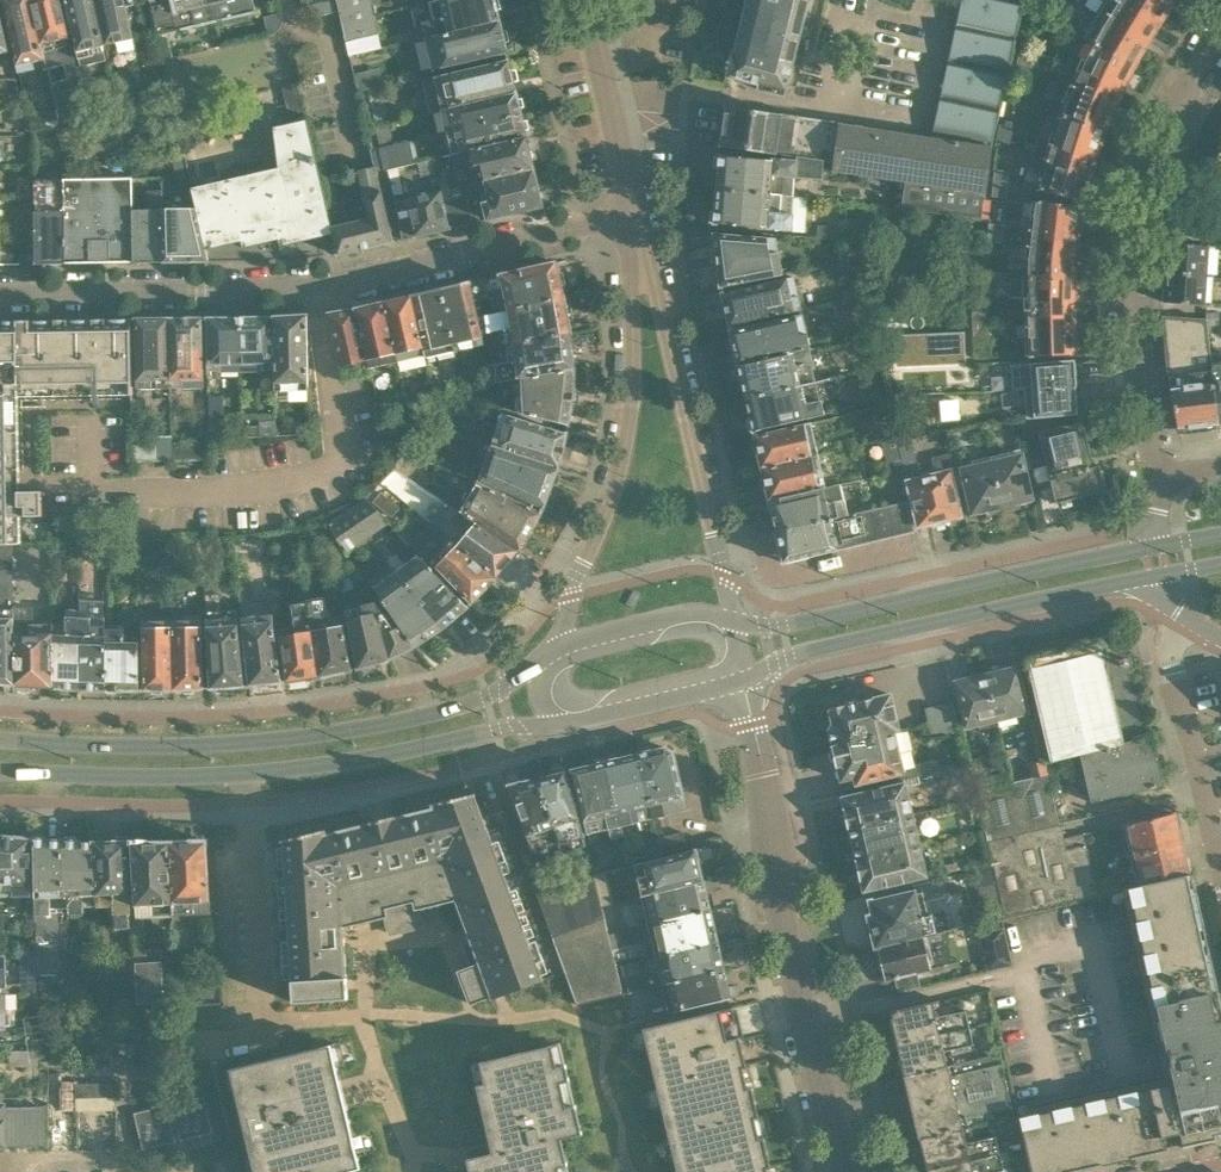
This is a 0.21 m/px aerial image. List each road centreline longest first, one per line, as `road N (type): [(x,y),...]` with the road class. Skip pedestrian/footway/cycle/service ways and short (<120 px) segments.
road 1 (residential): [(0,294),(235,289),(367,277),(630,211)]
road 2 (secondary): [(564,647),(505,694),(385,727),(160,747),(0,737)]
road 3 (secondary): [(0,772),(251,771),(397,753),(494,727),(572,723)]
road 4 (residential): [(842,1171),(742,682)]
road 5 (residential): [(1174,484),(1150,452),(1125,297),(1147,172),(1220,27)]
road 6 (secondary): [(742,682),(791,656),(1167,573)]
road 7 (secondary): [(1147,547),(798,625),(733,620)]
road 8 (residential): [(641,260),(632,293),(629,426),(574,593),(564,647)]
road 9 (residential): [(733,620),(660,308),(641,260)]
road 10 (residential): [(1178,610),(1171,670),(1220,867)]
road 11 (secondary): [(572,723),(742,682)]
road 12 (secondary): [(733,620),(683,614),(564,647)]
road 13 (residential): [(630,211),(599,58)]

